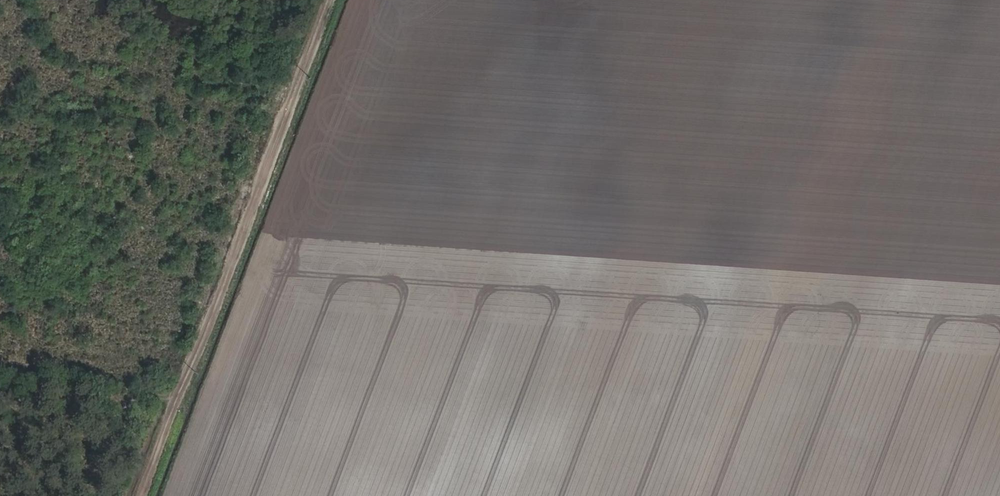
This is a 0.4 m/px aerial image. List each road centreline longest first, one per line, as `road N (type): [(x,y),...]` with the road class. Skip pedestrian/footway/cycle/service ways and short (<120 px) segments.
road 1 (track): [(0,403),(177,399)]

